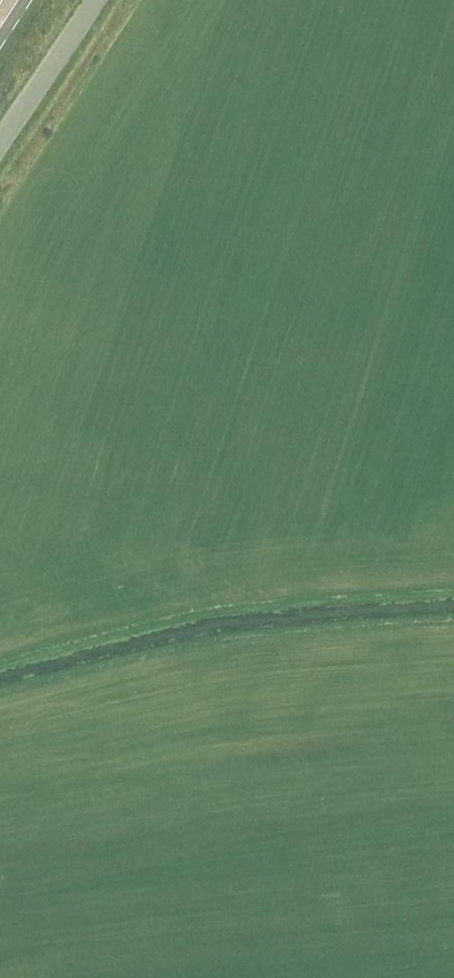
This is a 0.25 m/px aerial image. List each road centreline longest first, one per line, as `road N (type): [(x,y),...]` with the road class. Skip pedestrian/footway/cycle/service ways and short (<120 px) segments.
road 1 (unclassified): [(0,146),(94,0)]

